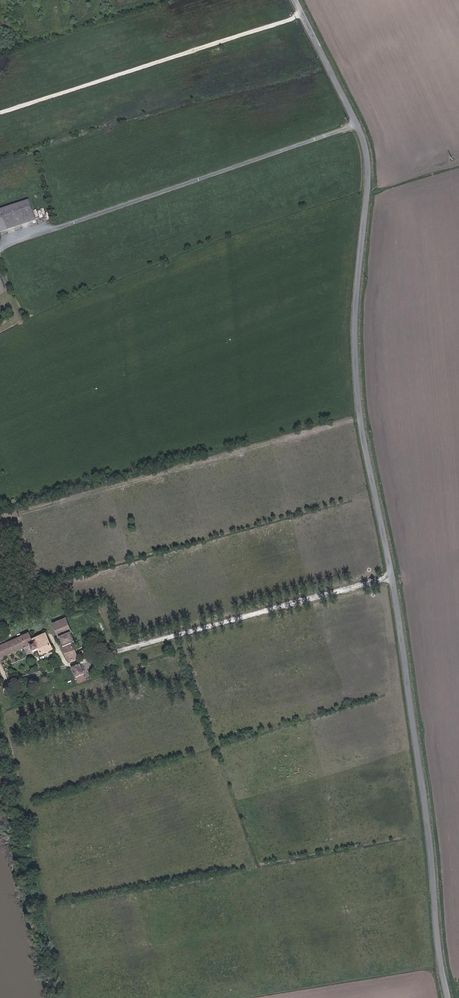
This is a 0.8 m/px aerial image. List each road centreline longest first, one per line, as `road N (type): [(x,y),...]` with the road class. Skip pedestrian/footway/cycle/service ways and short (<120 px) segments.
road 1 (tertiary): [(295,0),(368,158),(358,393),(399,616),(449,997)]
road 2 (track): [(0,252),(358,125)]
road 3 (track): [(120,649),(393,577)]

